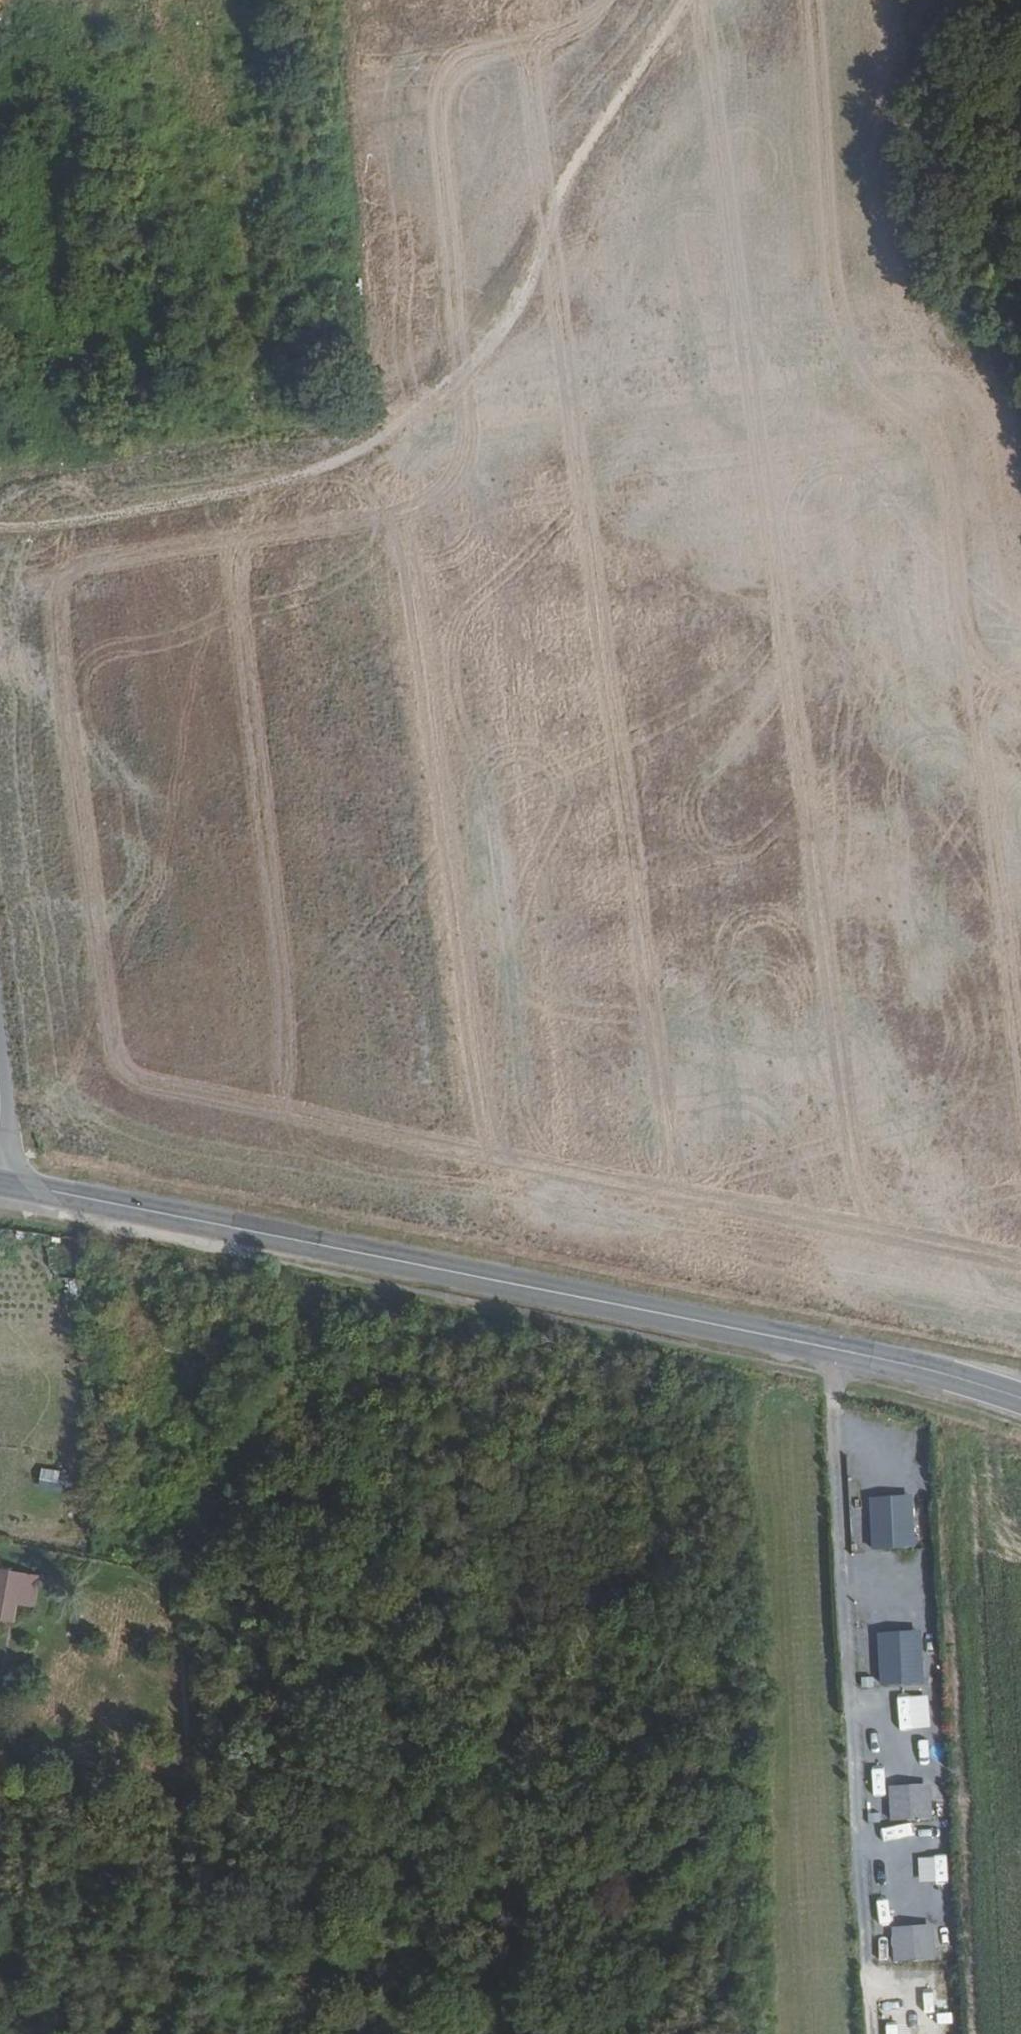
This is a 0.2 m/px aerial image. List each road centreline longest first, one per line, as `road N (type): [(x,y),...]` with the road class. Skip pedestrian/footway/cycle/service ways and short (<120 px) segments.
road 1 (secondary): [(1020,1400),(904,1364),(0,1183)]

